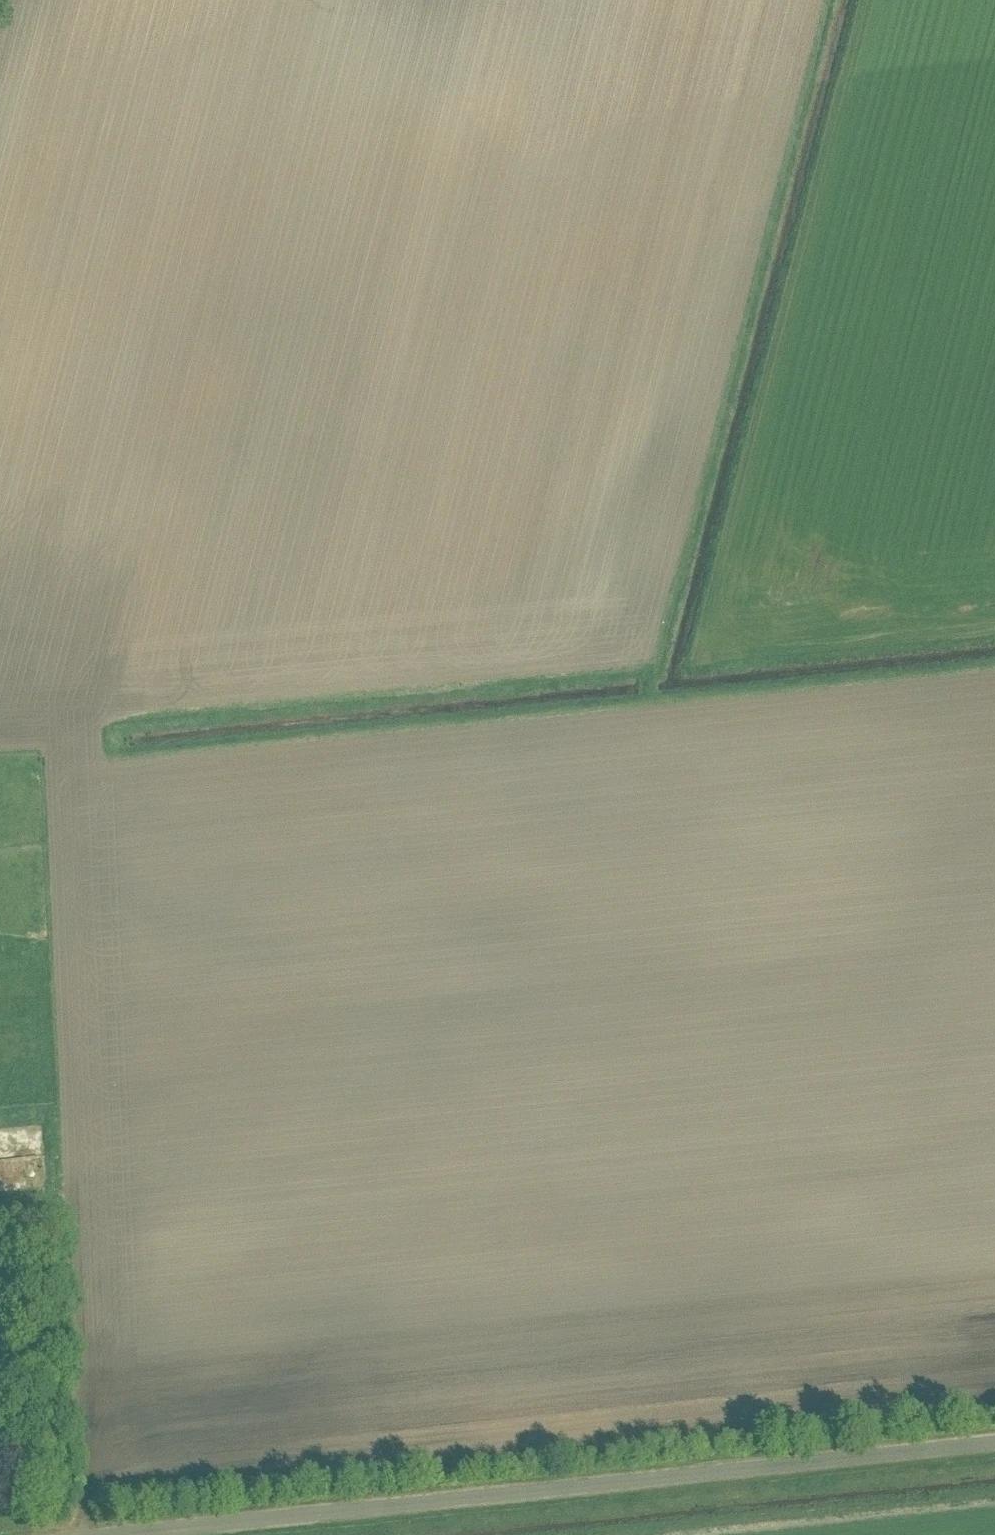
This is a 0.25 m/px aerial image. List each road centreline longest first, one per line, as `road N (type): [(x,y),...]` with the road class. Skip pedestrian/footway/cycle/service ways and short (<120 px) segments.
road 1 (residential): [(102,1534),(994,1441)]

